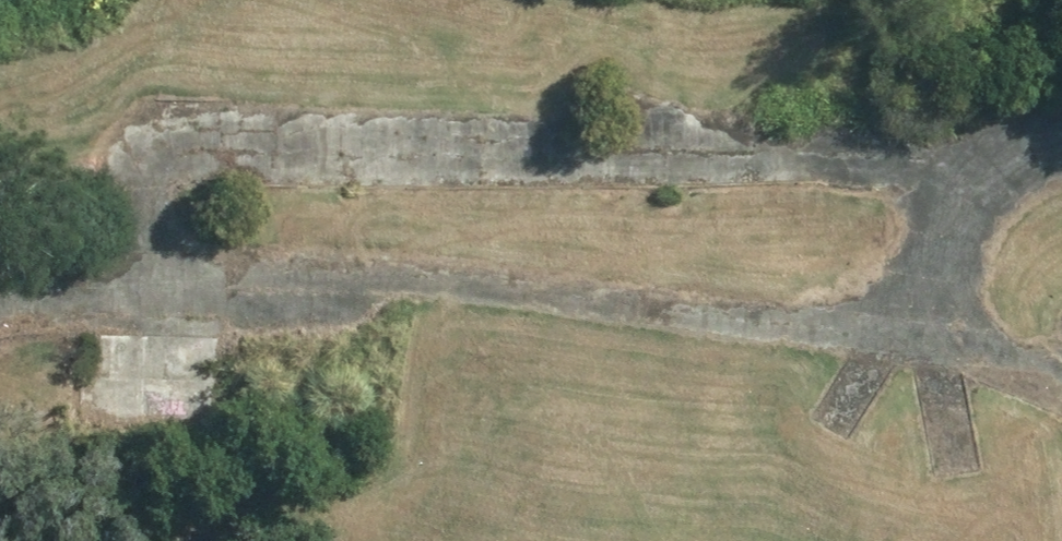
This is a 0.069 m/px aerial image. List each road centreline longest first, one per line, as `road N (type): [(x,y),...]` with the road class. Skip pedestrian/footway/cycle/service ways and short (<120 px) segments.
road 1 (track): [(169,389),(148,183),(161,141),(207,130),(974,145),(1061,115)]
road 2 (track): [(0,289),(386,275),(1061,355)]
road 3 (track): [(926,334),(947,226),(974,145)]

